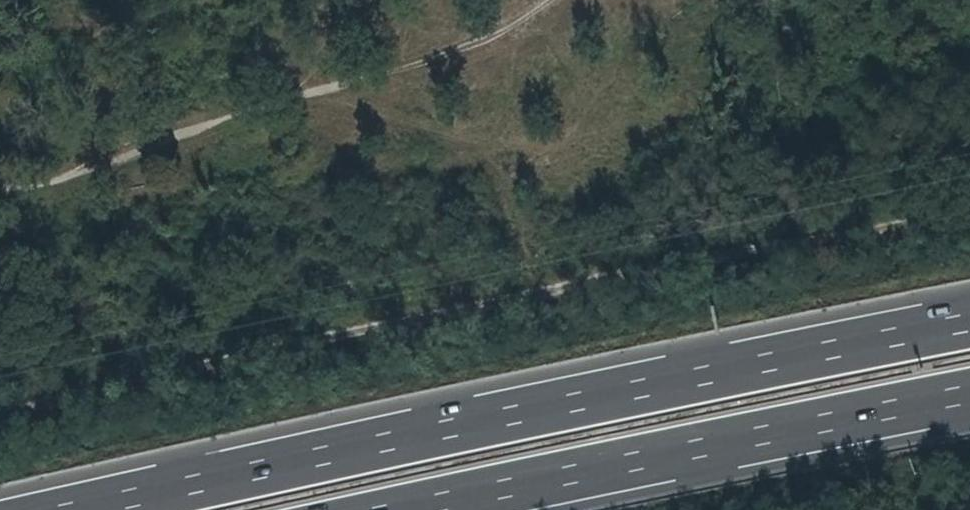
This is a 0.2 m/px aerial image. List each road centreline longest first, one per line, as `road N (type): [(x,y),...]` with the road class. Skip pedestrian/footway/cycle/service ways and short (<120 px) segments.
road 1 (track): [(969,214),(0,425)]
road 2 (motorway): [(969,327),(88,509)]
road 3 (motorway): [(424,509),(969,398)]

